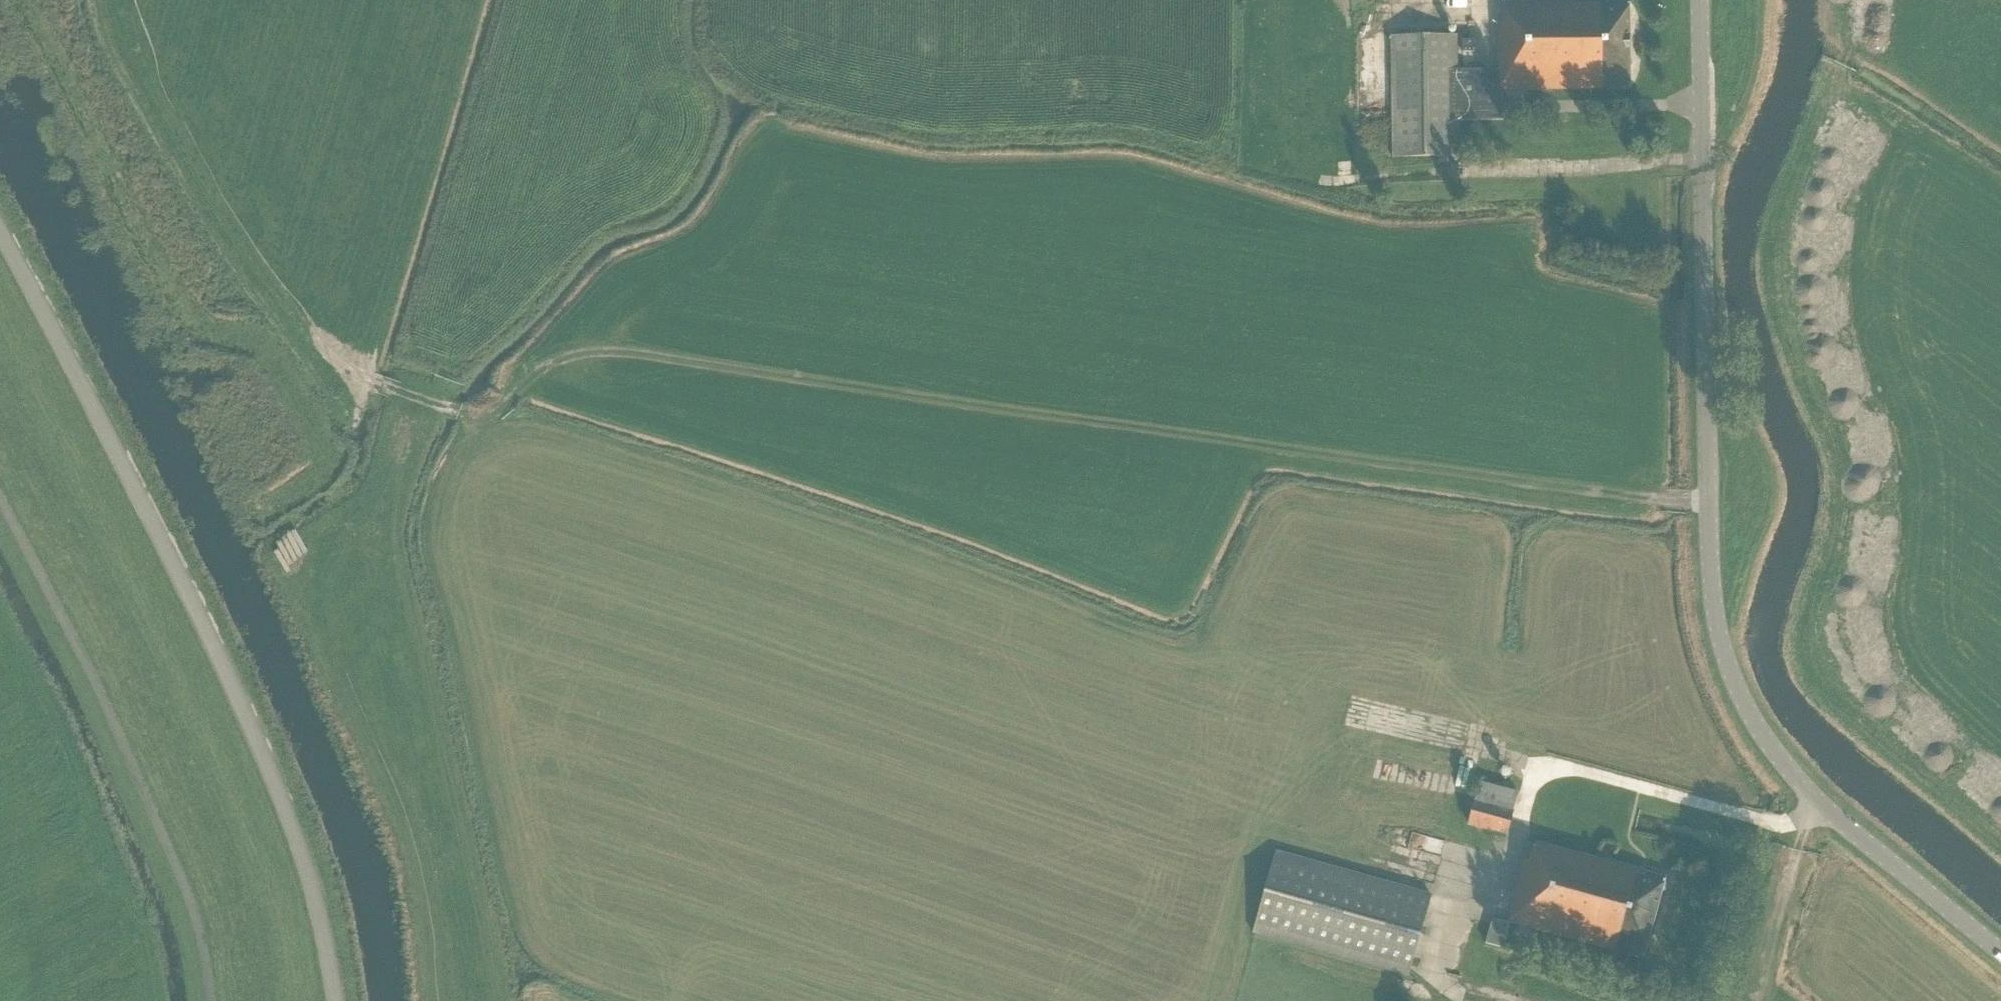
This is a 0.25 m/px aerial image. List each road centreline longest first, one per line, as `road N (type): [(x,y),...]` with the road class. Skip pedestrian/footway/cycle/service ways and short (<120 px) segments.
road 1 (tertiary): [(2000,952),(1802,786),(1763,735),(1729,667),(1707,556),(1699,0)]
road 2 (unclassified): [(335,1000),(315,897),(263,755),(0,232)]

